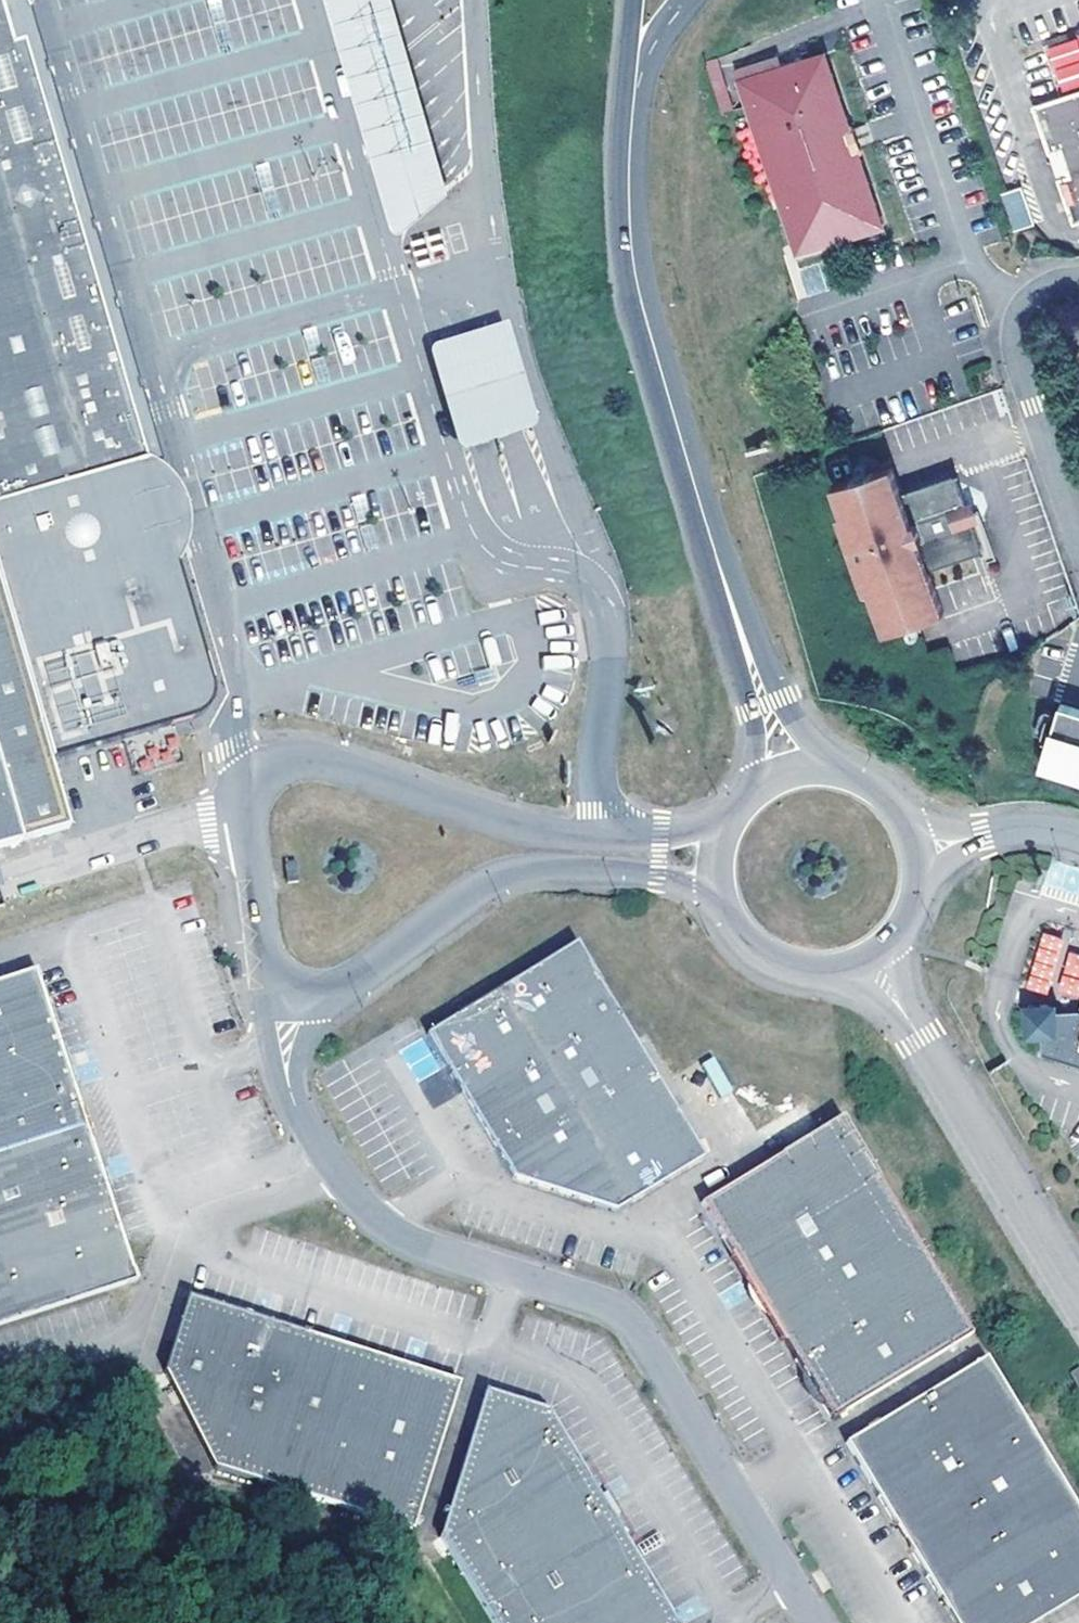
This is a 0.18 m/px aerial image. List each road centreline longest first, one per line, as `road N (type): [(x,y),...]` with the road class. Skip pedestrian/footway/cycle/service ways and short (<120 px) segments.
road 1 (unclassified): [(285,1081),(326,1155),(370,1209),(425,1244),(627,1314),(823,1622)]
road 2 (unclassified): [(735,812),(631,840),(562,839),(295,764),(262,774),(240,802),(267,949)]
road 3 (unclassified): [(772,720),(640,296),(628,212),(636,93)]
road 4 (unclassified): [(347,980),(510,873),(597,870),(720,890)]
road 5 (unclassified): [(870,957),(1078,1302)]
road 6 (unclassified): [(1078,282),(1030,295),(1016,321),(1015,347),(1078,529)]
road 7 (unclassified): [(720,890),(740,933),(778,962),(825,970),(870,957)]
road 8 (unclassified): [(920,851),(1025,825),(1078,834)]
road 9 (unclassified): [(870,957),(890,942),(916,900),(920,851)]
road 10 (unclassified): [(920,851),(883,789),(839,769)]

